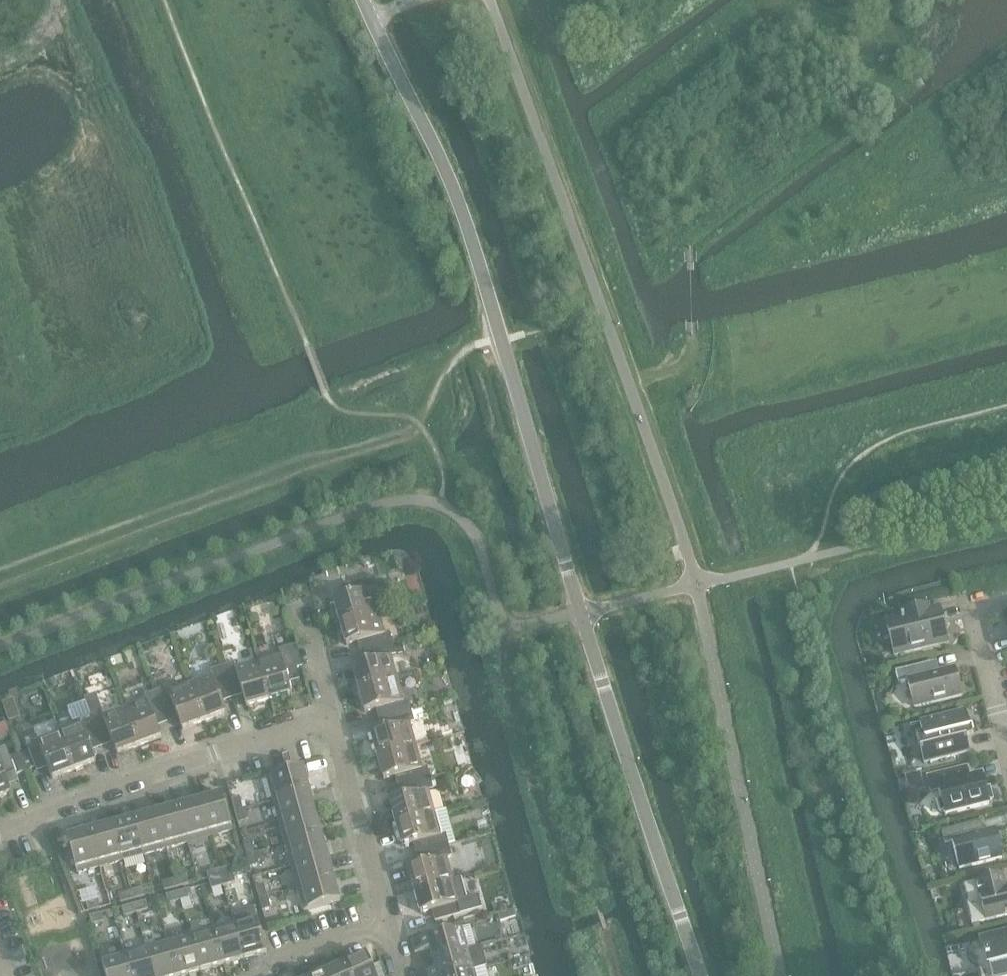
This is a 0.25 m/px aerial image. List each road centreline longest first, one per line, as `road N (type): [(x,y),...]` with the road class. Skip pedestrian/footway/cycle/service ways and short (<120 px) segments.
road 1 (unclassified): [(701,975),(602,682),(471,235),(364,0)]
road 2 (residential): [(0,834),(214,753),(331,719)]
road 3 (residential): [(387,926),(331,719)]
road 4 (residential): [(1006,729),(974,606),(1006,598)]
road 5 (residential): [(331,719),(301,603)]

